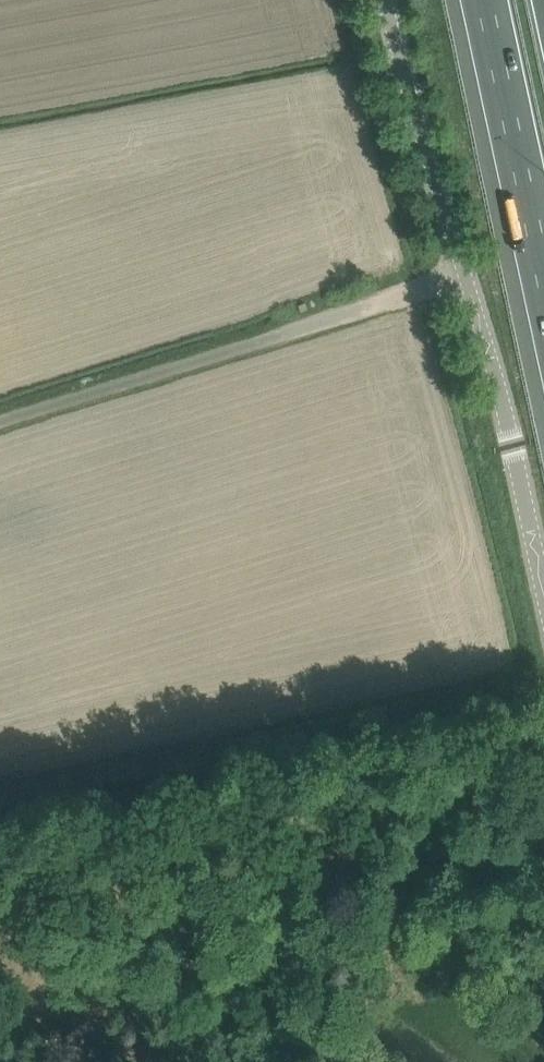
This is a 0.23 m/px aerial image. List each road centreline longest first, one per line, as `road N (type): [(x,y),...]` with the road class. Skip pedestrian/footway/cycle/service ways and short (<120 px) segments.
road 1 (tertiary): [(543,596),(501,395),(386,0)]
road 2 (motorway): [(486,0),(543,272)]

